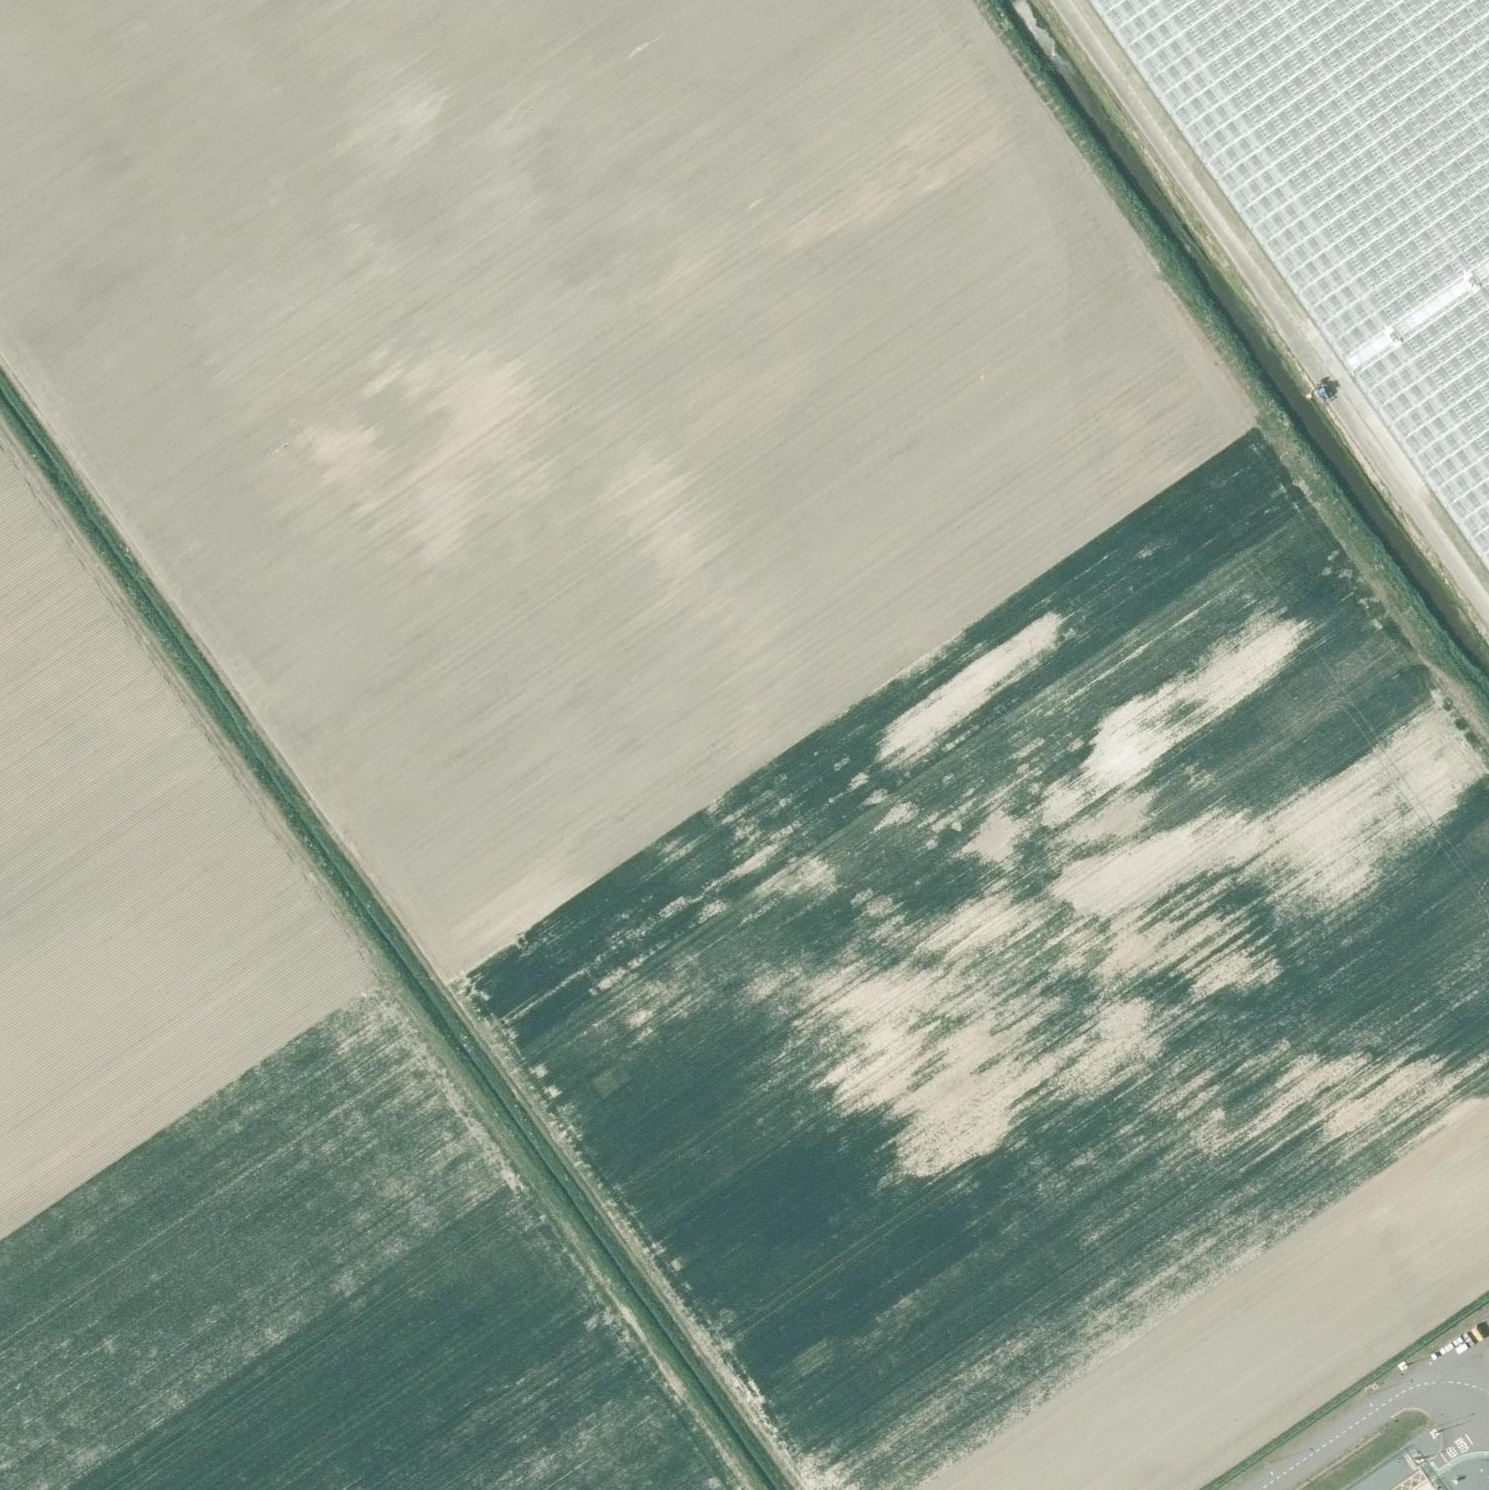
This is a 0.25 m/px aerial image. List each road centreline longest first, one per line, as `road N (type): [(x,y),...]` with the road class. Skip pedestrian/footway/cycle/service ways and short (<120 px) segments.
road 1 (track): [(1488,614),(1057,0)]

